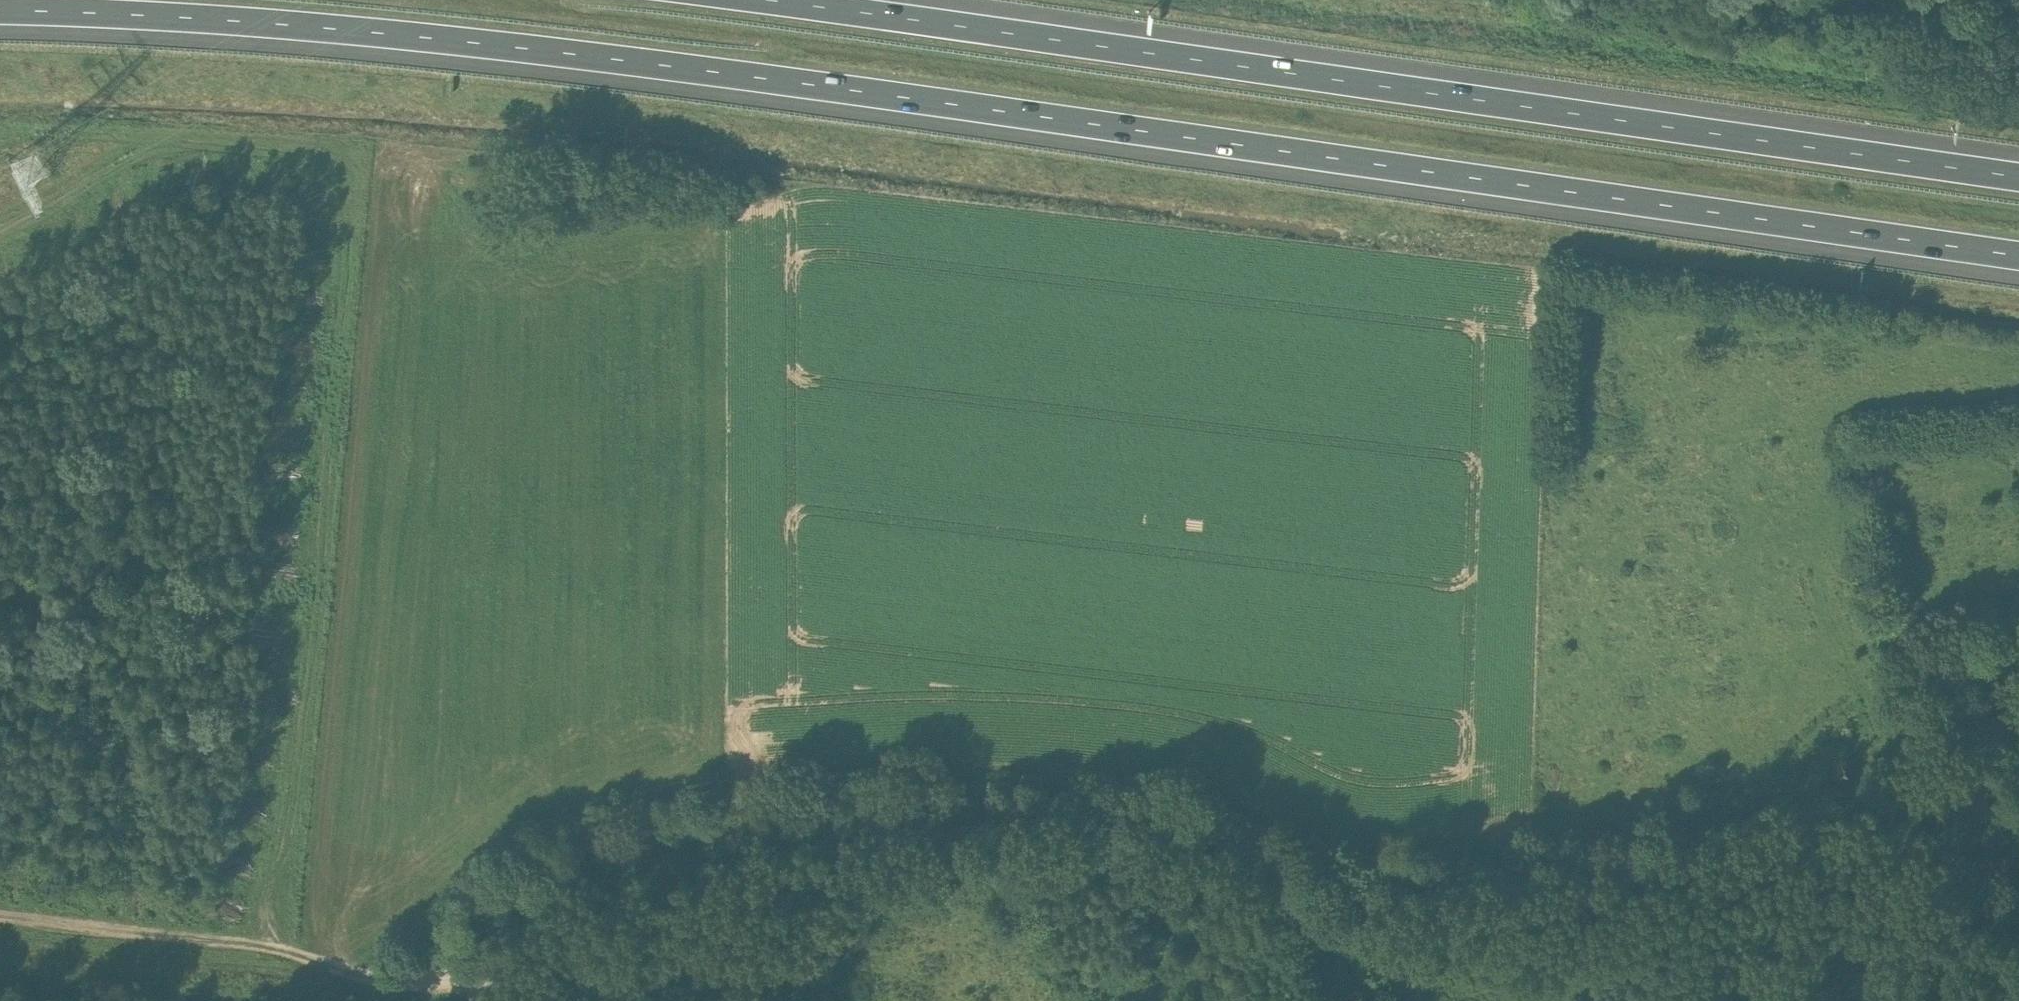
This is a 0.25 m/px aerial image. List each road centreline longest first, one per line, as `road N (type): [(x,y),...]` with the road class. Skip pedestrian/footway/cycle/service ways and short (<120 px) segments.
road 1 (motorway): [(0,11),(218,21),(521,49),(2018,257)]
road 2 (track): [(2018,694),(1916,730),(1724,861),(1447,936),(1375,928),(1250,815),(1167,784),(916,768),(663,795),(598,838),(483,1000)]
road 3 (motorway): [(2018,177),(775,0)]
road 4 (track): [(486,988),(419,975),(288,974),(0,945)]

